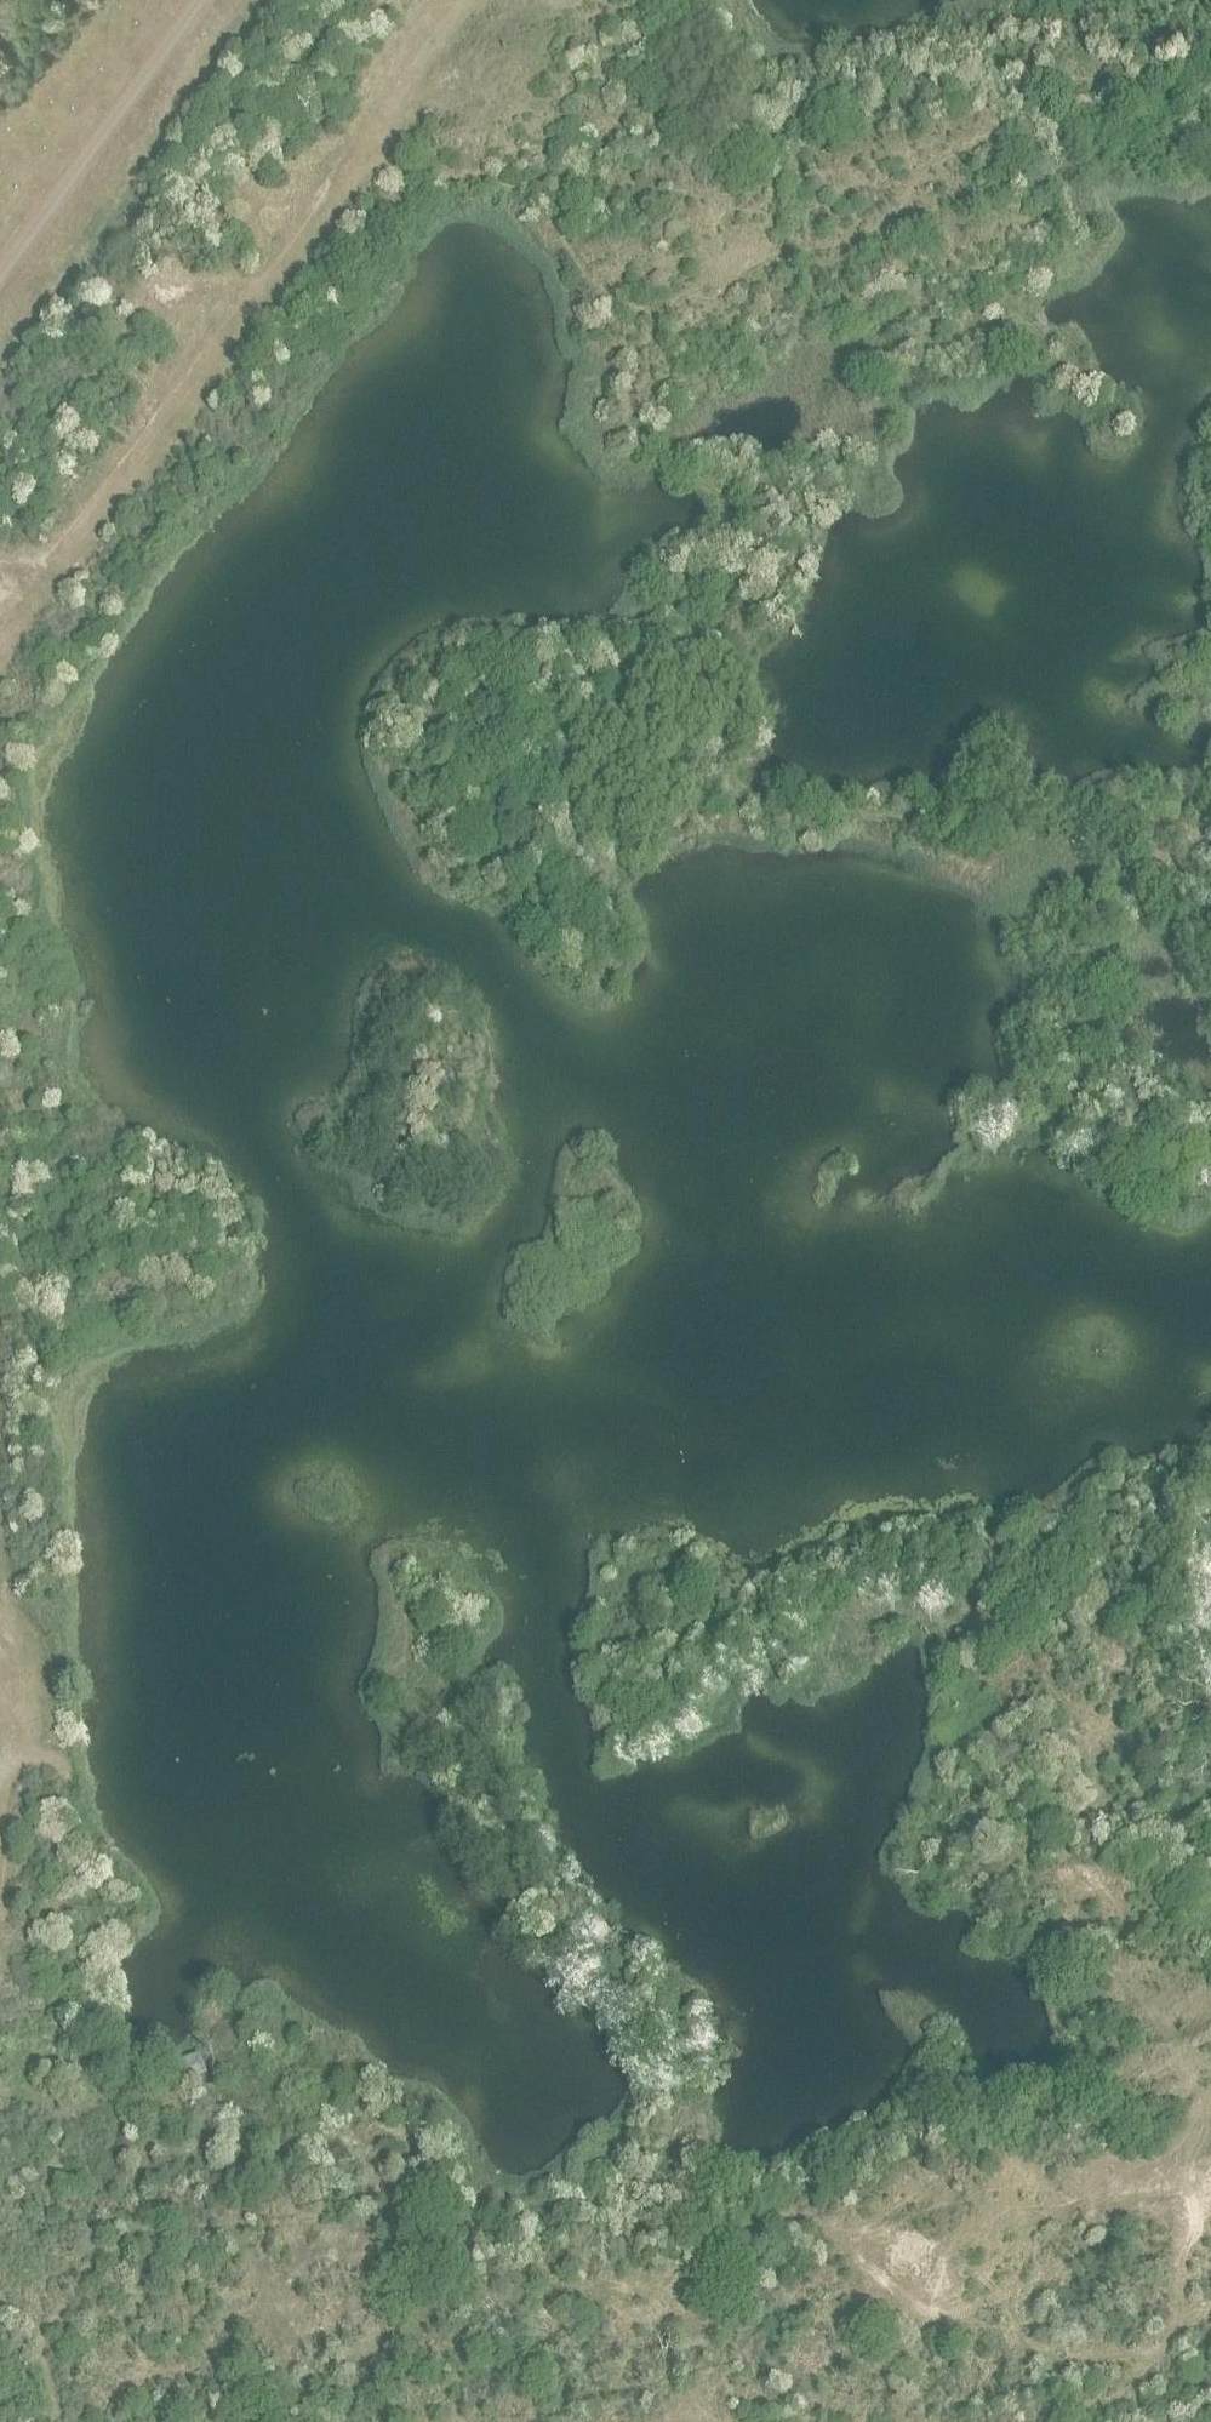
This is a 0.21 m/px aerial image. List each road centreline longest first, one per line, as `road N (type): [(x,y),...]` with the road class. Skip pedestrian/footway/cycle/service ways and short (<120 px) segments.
road 1 (track): [(369,148),(542,170),(577,197),(621,301),(675,312),(631,391),(667,436),(752,509),(752,567),(699,640),(715,732),(744,770),(827,805),(1210,806)]
road 2 (track): [(0,639),(100,503),(238,343),(359,170),(408,72),(468,0)]
road 3 (track): [(0,278),(208,0)]

